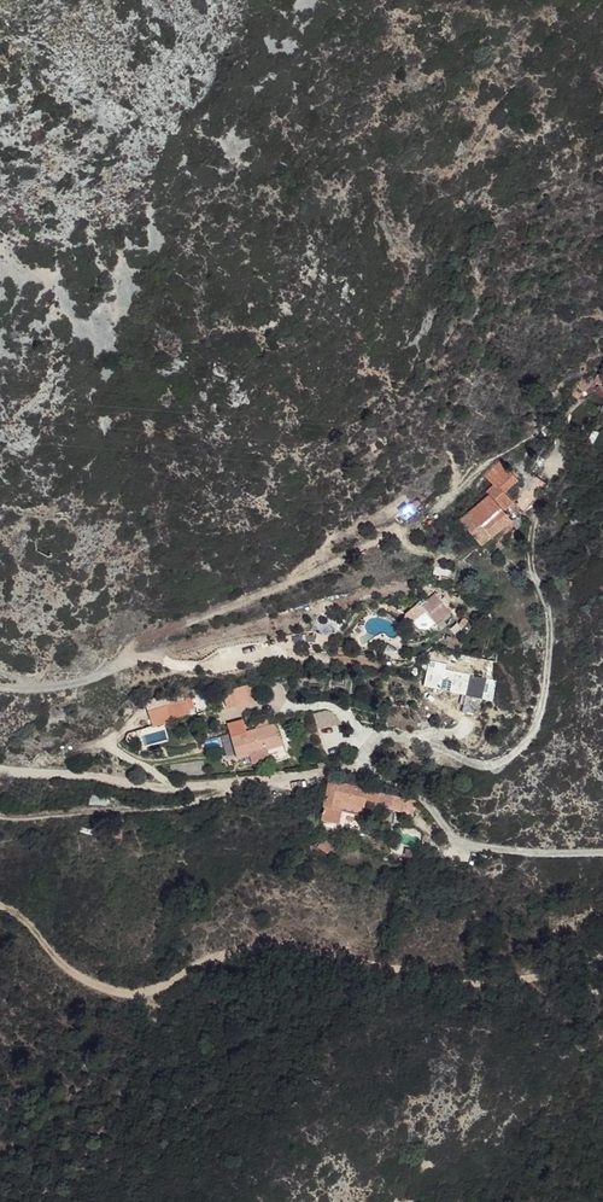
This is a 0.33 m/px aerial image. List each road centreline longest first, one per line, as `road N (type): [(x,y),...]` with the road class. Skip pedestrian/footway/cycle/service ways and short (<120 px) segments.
road 1 (track): [(0,891),(22,900),(75,961),(130,993),(156,992),(214,963),(292,945),(466,982),(555,979),(602,957)]
road 2 (track): [(0,769),(149,785),(386,776),(418,794),(458,842),(485,850),(602,850)]
road 3 (track): [(0,686),(67,679),(161,651)]

